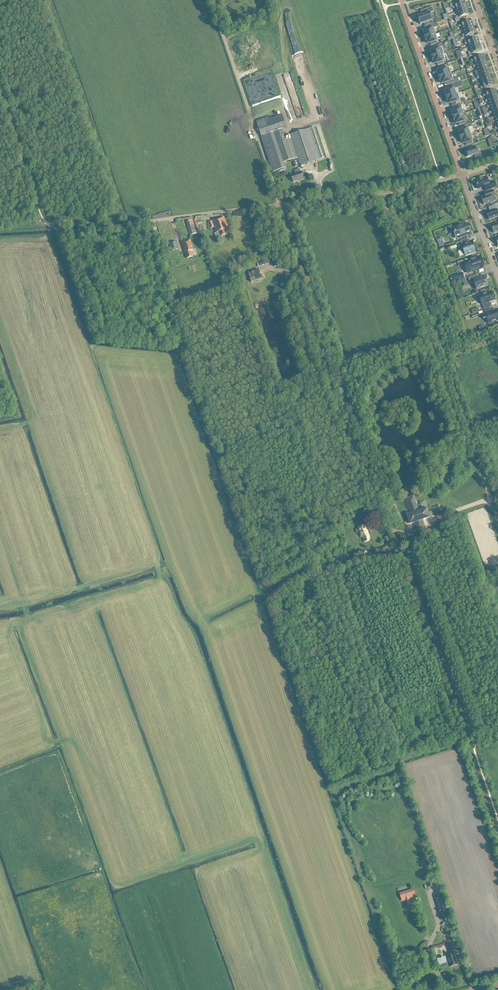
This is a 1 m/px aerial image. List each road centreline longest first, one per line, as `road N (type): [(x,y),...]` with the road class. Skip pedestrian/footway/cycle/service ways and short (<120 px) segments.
road 1 (track): [(405,554),(281,205)]
road 2 (unclassified): [(281,205),(462,175)]
road 3 (unclassified): [(402,3),(462,175)]
road 4 (unclassified): [(223,33),(281,205)]
road 5 (unclassified): [(128,225),(281,205)]

